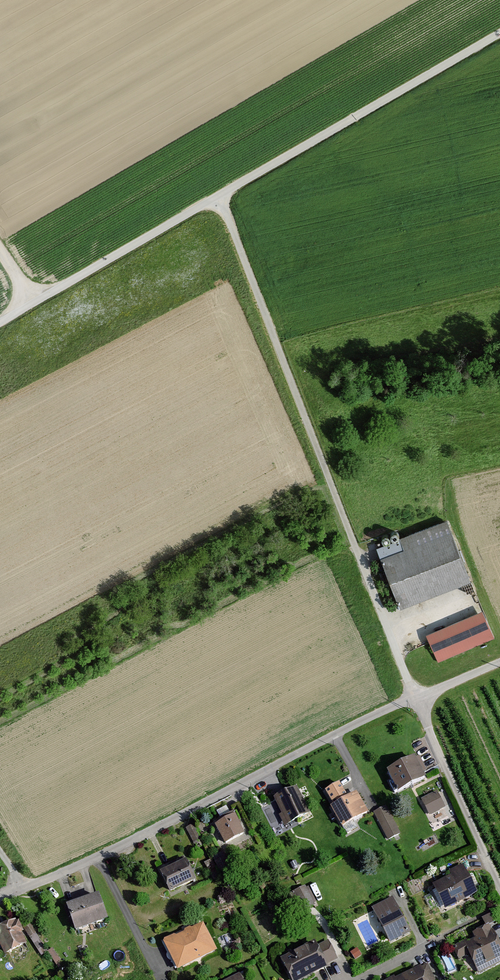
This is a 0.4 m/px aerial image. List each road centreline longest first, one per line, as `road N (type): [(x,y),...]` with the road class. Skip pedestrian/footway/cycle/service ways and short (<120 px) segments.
road 1 (residential): [(0,320),(499,35)]
road 2 (track): [(412,700),(219,198)]
road 3 (residential): [(412,700),(91,862),(18,888)]
road 4 (residential): [(499,891),(412,700)]

